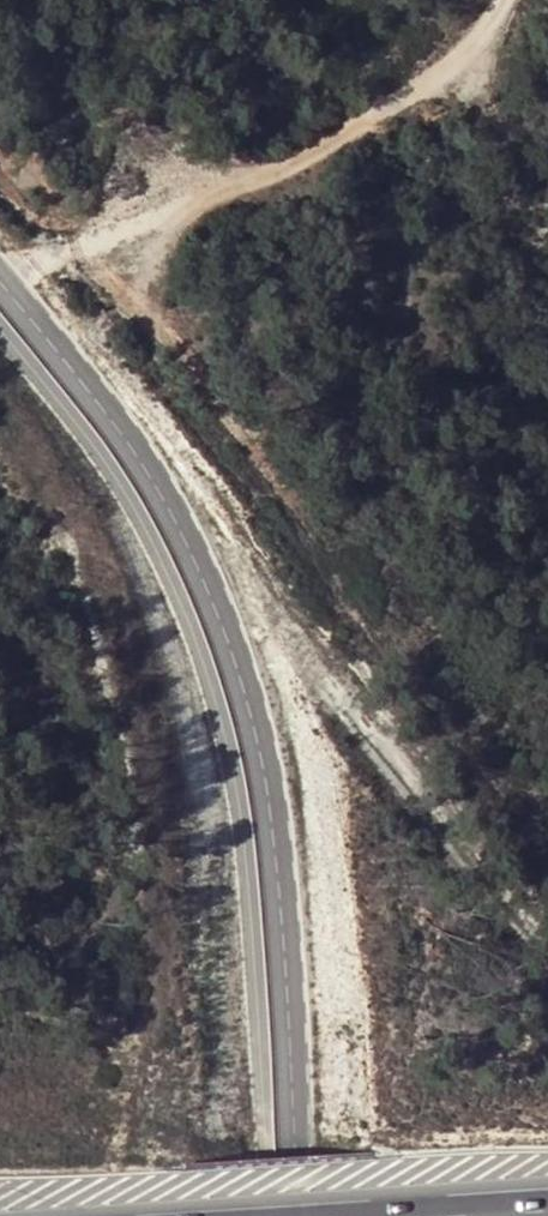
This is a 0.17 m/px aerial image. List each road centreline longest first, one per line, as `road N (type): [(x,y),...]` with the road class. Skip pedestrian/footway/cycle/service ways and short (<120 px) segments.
road 1 (tertiary): [(301,1215),(276,840),(252,707),(213,598),(125,432),(0,279)]
road 2 (track): [(0,278),(291,170),(448,68),(508,0)]

